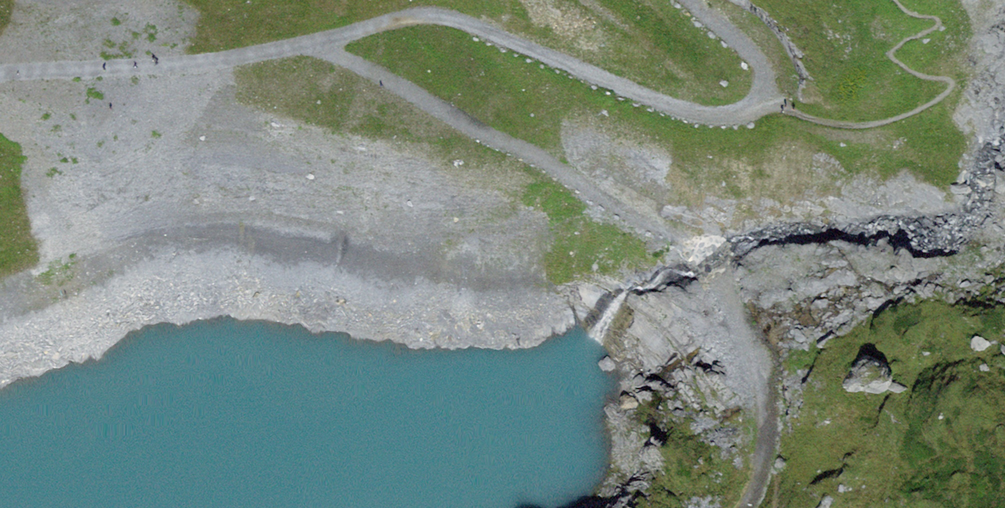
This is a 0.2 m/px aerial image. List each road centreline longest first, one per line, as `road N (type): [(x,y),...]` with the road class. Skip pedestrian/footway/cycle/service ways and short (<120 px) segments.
road 1 (track): [(0,70),(322,44),(426,12),(679,108),(726,112),(755,104)]
road 2 (track): [(742,507),(764,458),(767,415),(751,343),(711,262),(552,163),(322,44)]
road 3 (track): [(755,104),(771,90),(767,73),(752,48),(697,0)]

